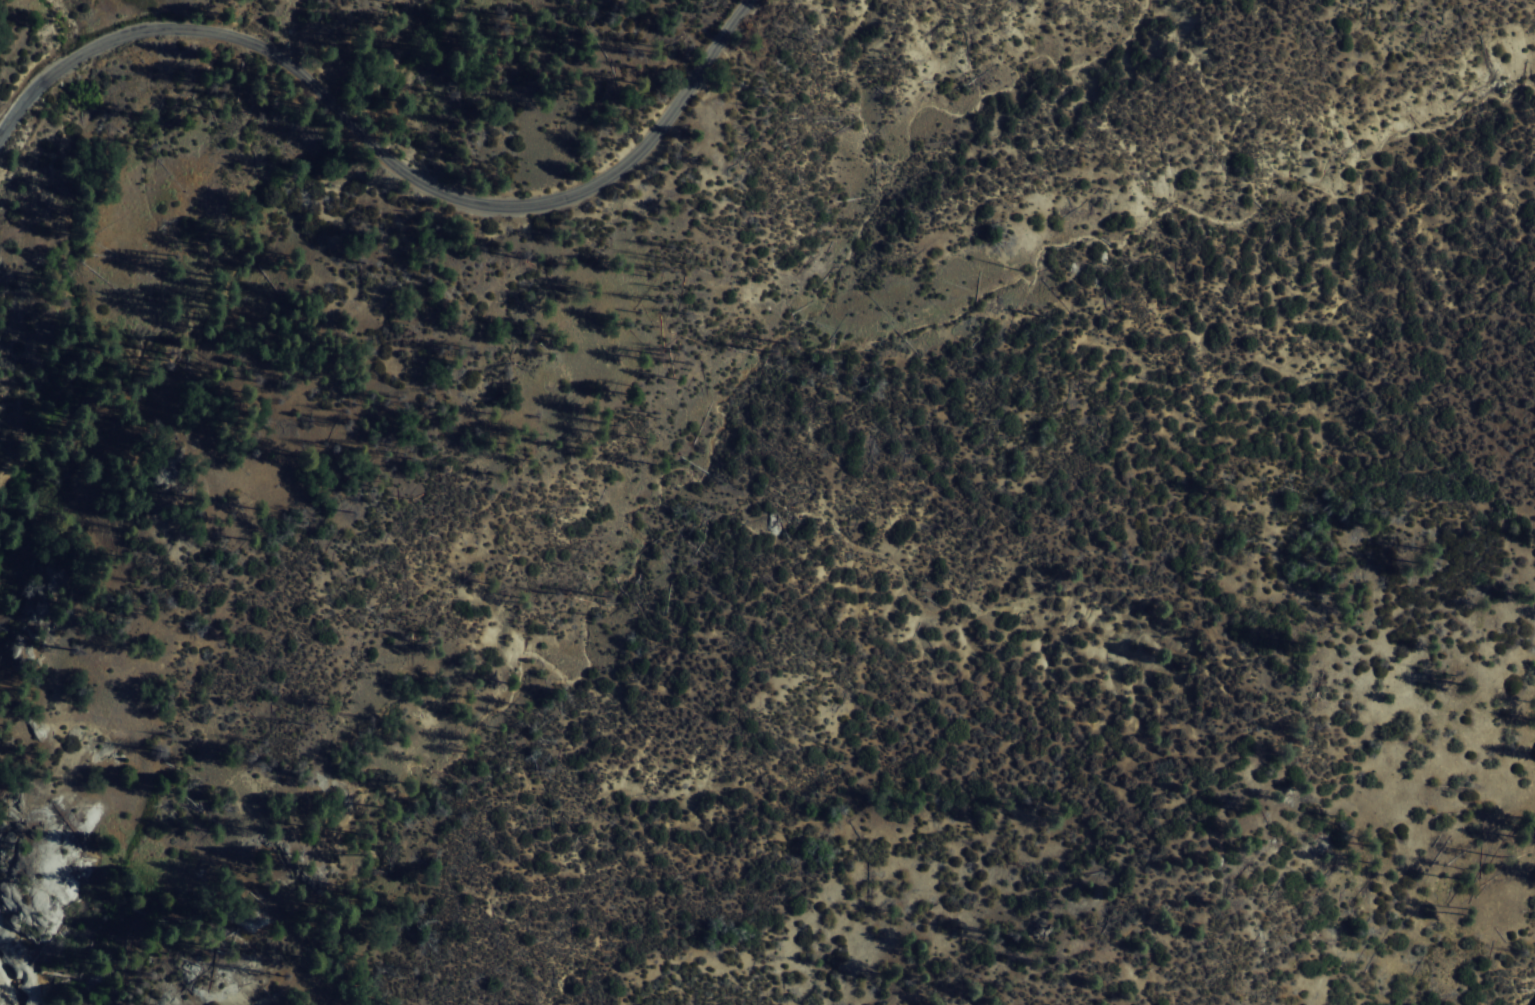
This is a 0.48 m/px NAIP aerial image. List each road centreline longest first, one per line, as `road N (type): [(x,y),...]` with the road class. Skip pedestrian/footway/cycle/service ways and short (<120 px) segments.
road 1 (residential): [(750,0),(639,148),(598,183),(531,209),(477,211),(420,184),(292,68),(252,42),(211,29),(134,28),(89,44),(48,69),(0,125)]

